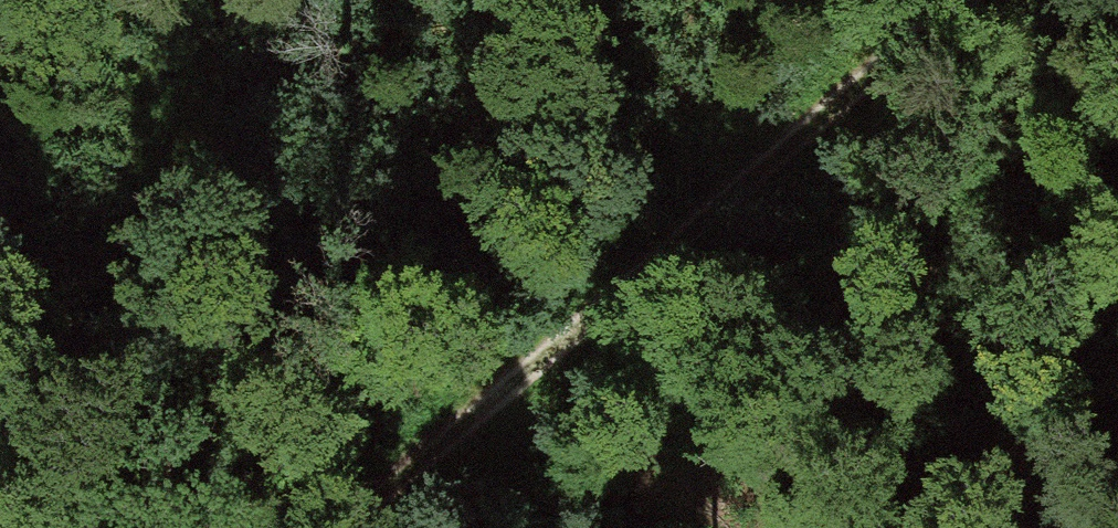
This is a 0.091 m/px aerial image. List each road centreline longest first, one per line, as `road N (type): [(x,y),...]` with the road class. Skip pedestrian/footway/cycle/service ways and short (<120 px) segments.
road 1 (track): [(323,527),(694,242),(950,0)]
road 2 (track): [(252,0),(192,151),(281,239),(373,266),(694,242)]
road 3 (track): [(214,86),(36,527)]

